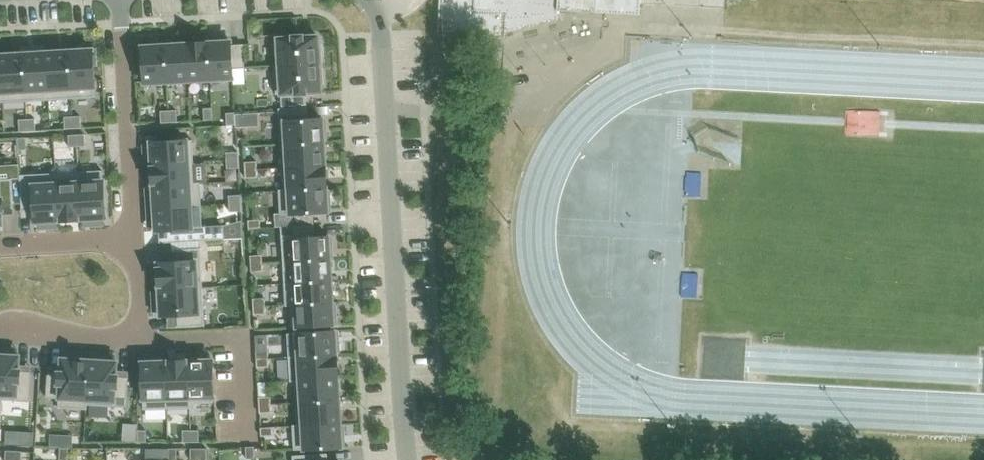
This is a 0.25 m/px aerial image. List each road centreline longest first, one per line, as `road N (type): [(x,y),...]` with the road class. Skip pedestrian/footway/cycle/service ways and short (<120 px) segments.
road 1 (residential): [(409,459),(380,12)]
road 2 (residential): [(135,238),(118,0)]
road 3 (residential): [(143,336),(242,337),(247,444)]
road 4 (residential): [(0,329),(143,336)]
road 5 (residential): [(135,238),(0,246)]

